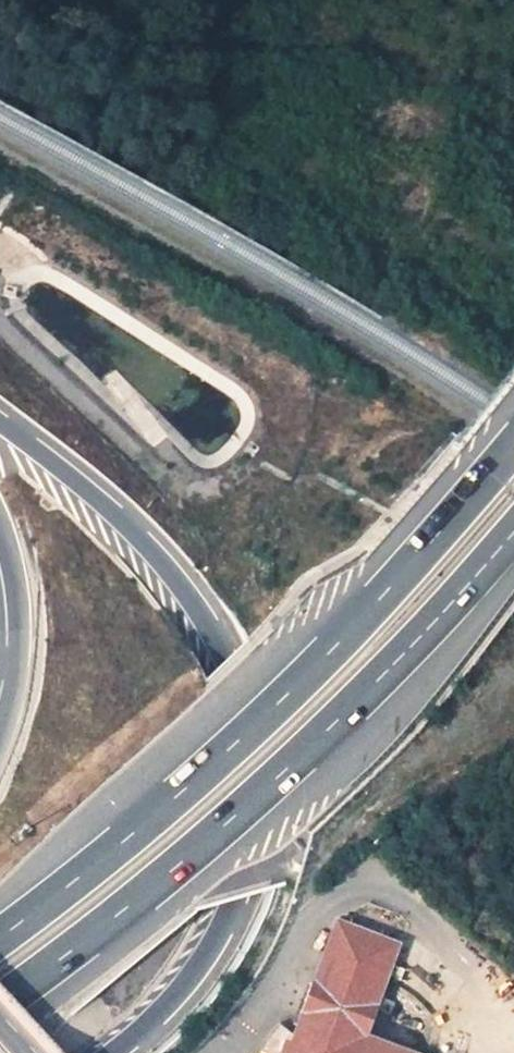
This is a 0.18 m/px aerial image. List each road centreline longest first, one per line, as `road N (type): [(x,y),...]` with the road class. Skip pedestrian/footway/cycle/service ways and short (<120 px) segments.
road 1 (motorway): [(113,1052),(158,1016),(218,941),(251,823),(251,732),(230,656),(166,558),(118,511),(0,422)]
road 2 (motorway): [(513,449),(229,748),(0,934)]
road 3 (motorway): [(0,1003),(177,869),(285,773),(513,535)]
road 4 (motorway): [(0,531),(16,602),(12,688),(0,736)]
road 5 (residential): [(386,837),(513,941)]

